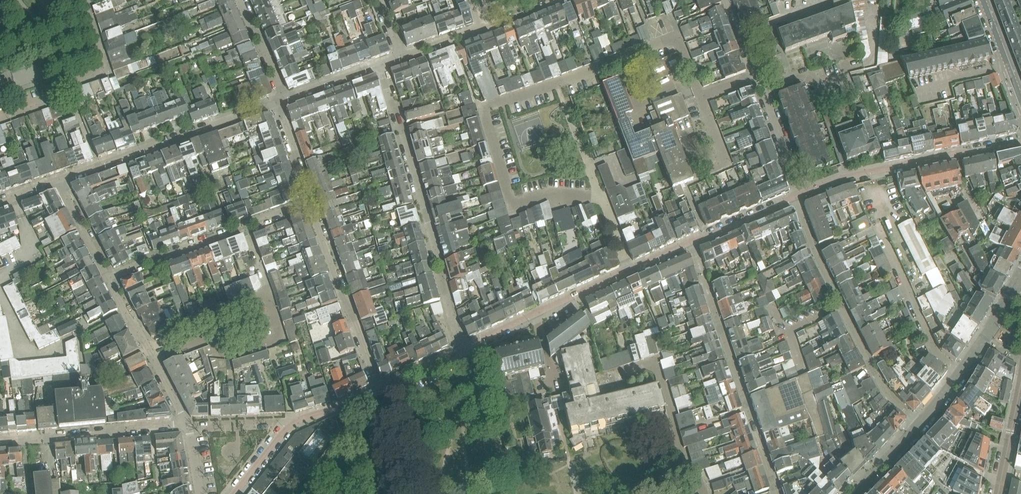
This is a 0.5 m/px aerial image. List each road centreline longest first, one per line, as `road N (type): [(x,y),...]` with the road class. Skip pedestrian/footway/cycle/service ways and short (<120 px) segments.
road 1 (unclassified): [(629,271),(595,181),(514,210),(482,108),(668,39),(680,43),(699,97)]
road 2 (residential): [(464,347),(382,64)]
road 3 (unclassified): [(777,493),(691,241)]
road 4 (residential): [(796,195),(873,370),(920,424)]
road 5 (residential): [(277,101),(58,180)]
road 6 (residential): [(1020,142),(845,178),(796,195)]
road 7 (unclassified): [(109,279),(310,202)]
road 8 (residential): [(310,202),(378,388)]
road 9 (unclassified): [(0,441),(188,425)]
road 10 (residential): [(629,271),(464,347)]
road 11 (unclassified): [(707,238),(688,190),(729,162),(699,97)]
road 12 (residential): [(702,493),(685,468),(655,362),(625,372)]
road 13 (tertiary): [(920,424),(1015,282)]
road 14 (unclassified): [(188,425),(109,279)]
road 15 (residential): [(796,195),(759,74)]

